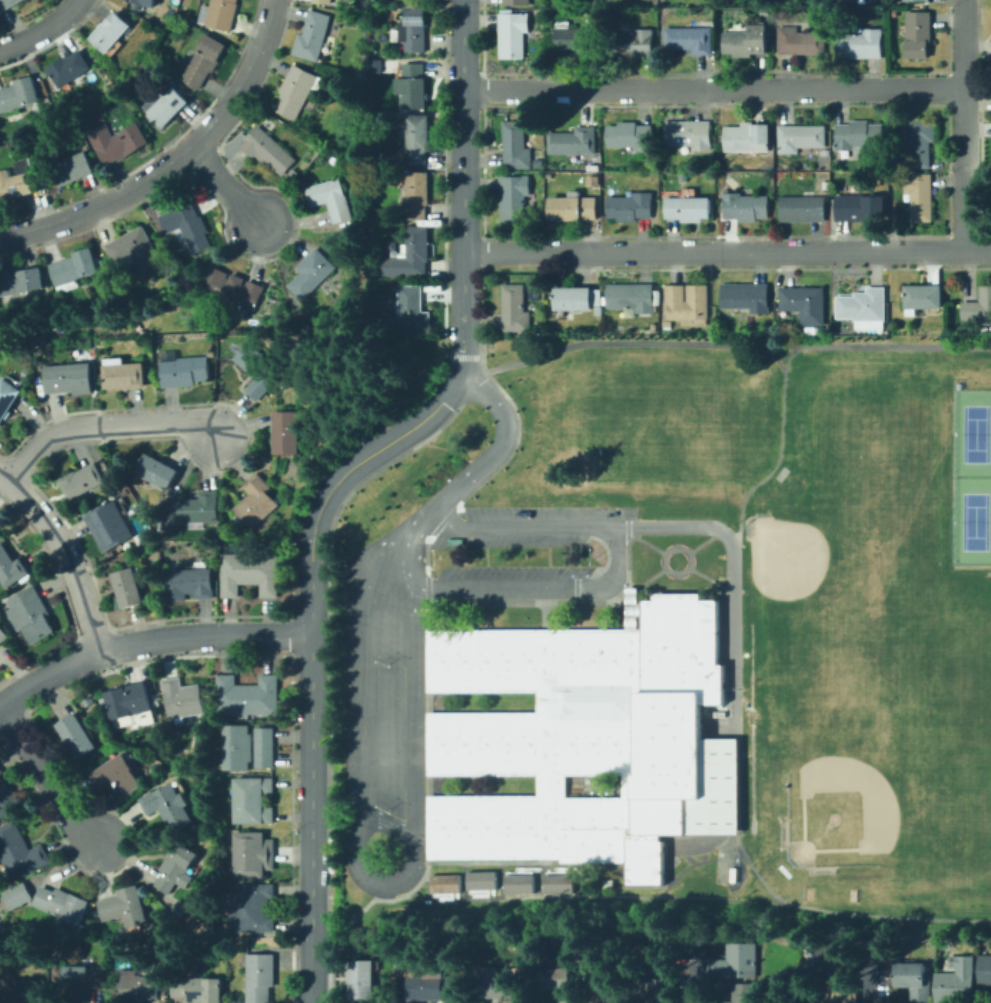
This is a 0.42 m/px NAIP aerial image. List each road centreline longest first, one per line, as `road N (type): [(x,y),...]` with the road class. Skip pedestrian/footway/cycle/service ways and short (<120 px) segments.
road 1 (tertiary): [(462,0),(462,367),(430,413),(334,484),(313,525),(311,1002)]
road 2 (residential): [(990,251),(463,254)]
road 3 (residential): [(965,90),(463,91)]
road 4 (residential): [(0,236),(67,222),(190,147),(236,95),(274,0)]
road 5 (residential): [(310,634),(139,643),(101,653),(0,709)]
road 6 (residential): [(965,0),(964,251)]
road 7 (residential): [(215,440),(190,422),(81,428),(43,443),(13,482)]
road 8 (residential): [(101,653),(59,538),(0,474)]
road 9 (residential): [(2,707),(73,823),(106,842)]

